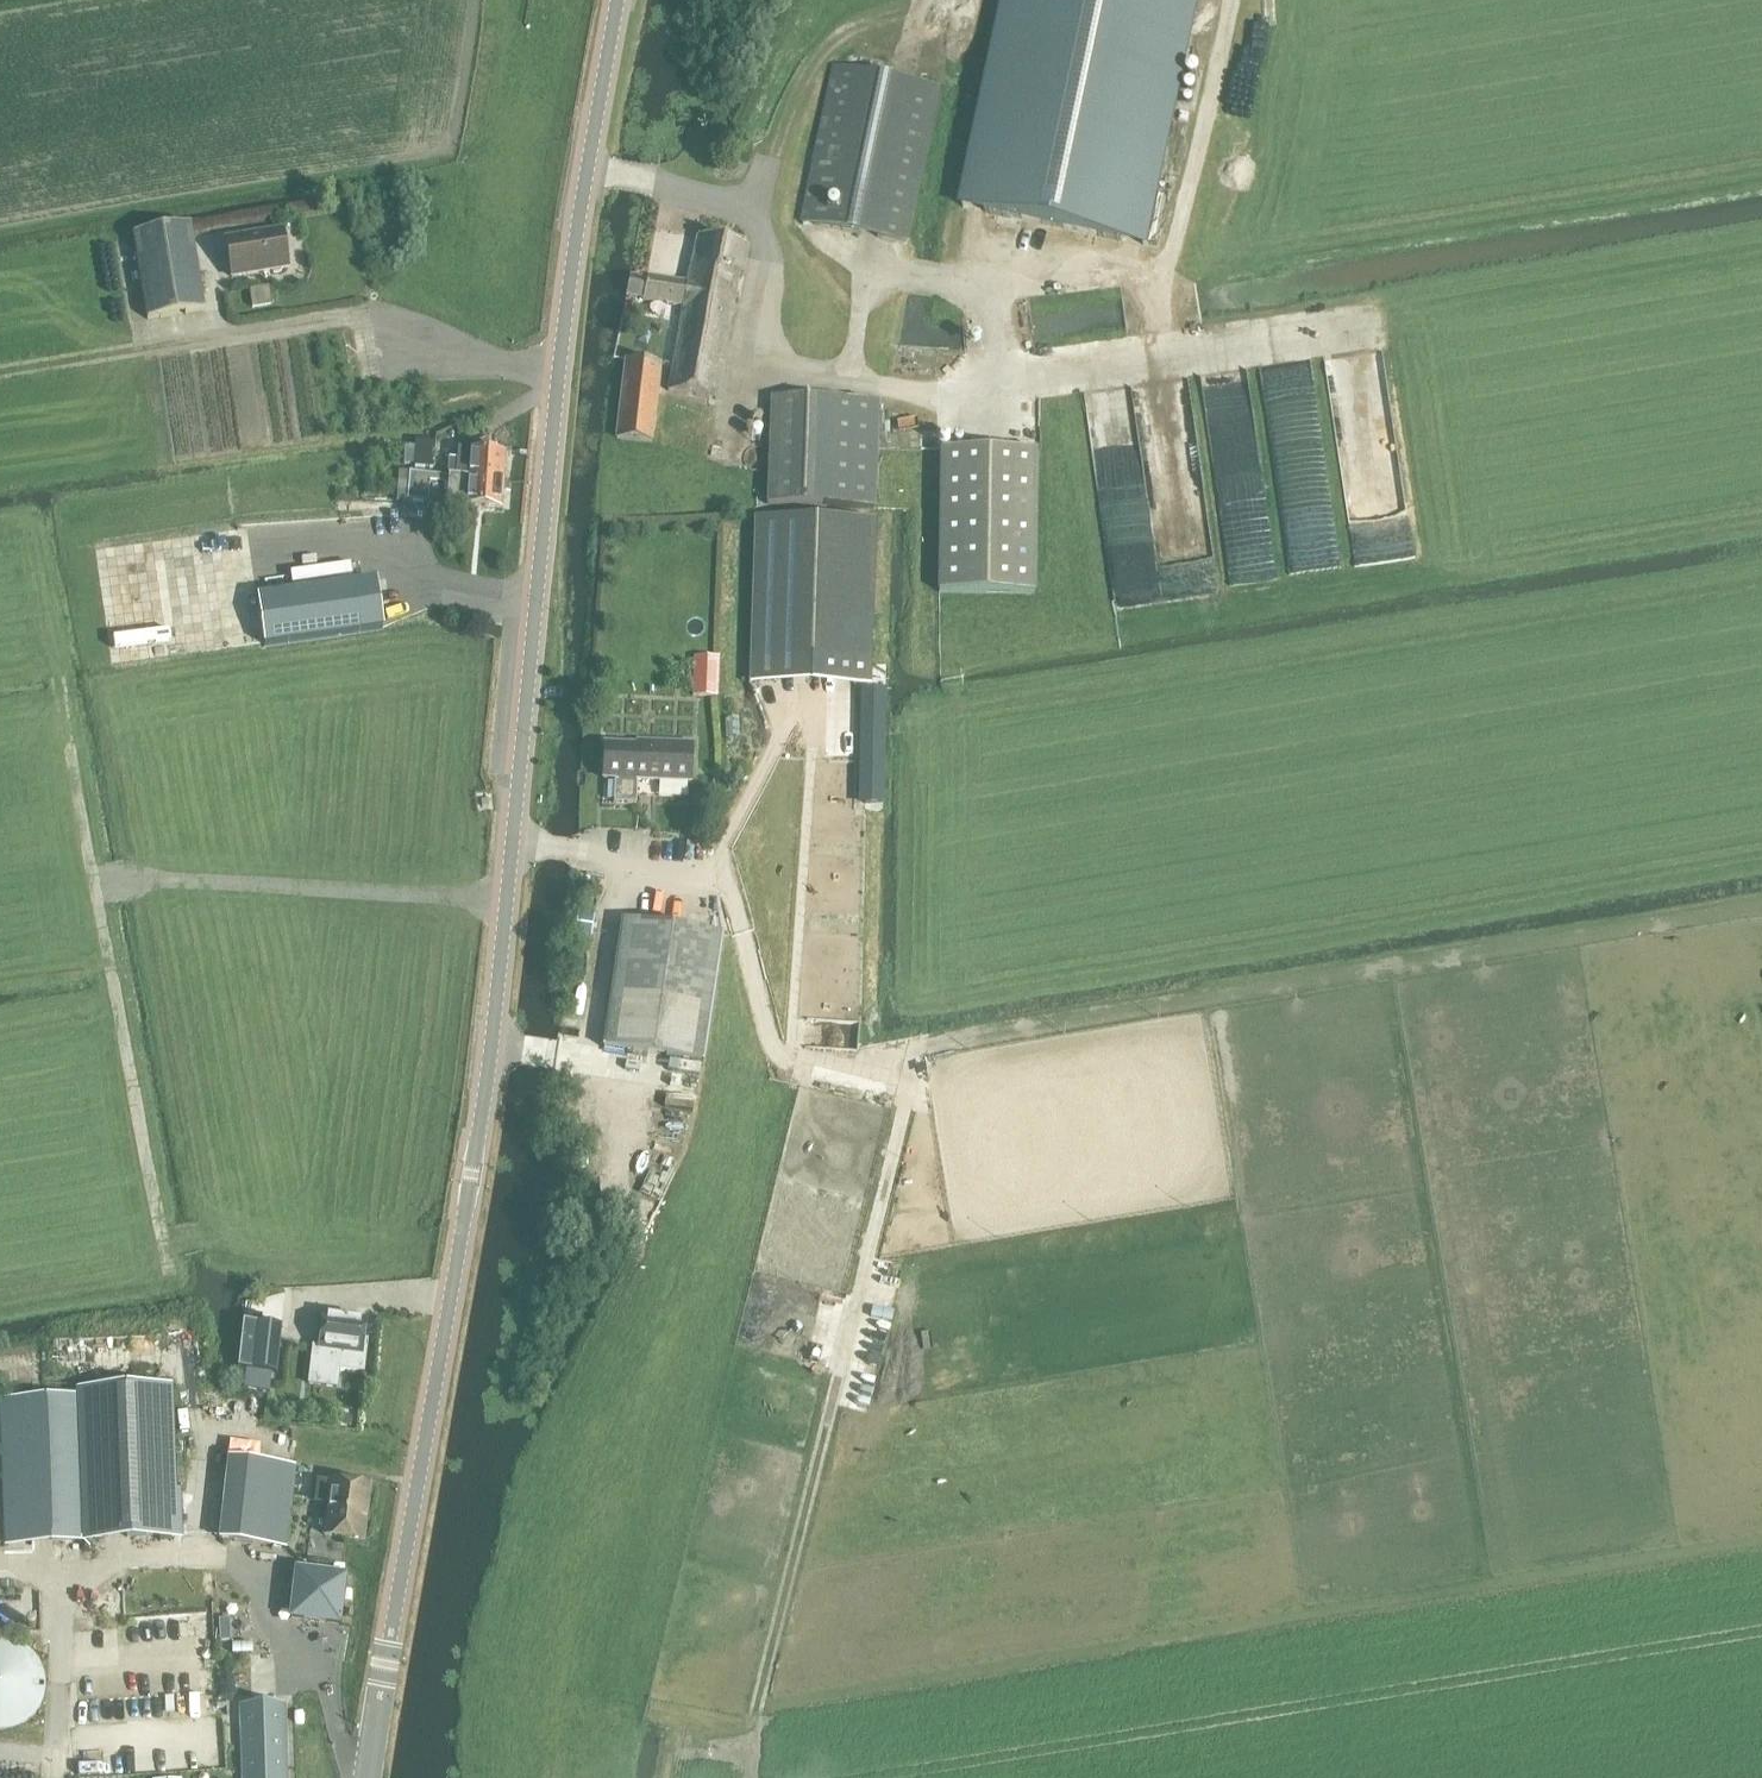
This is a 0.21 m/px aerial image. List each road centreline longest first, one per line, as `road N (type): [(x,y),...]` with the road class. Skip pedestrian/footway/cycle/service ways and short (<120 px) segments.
road 1 (tertiary): [(617,0),(570,268),(489,1061),(365,1777)]
road 2 (track): [(637,1709),(735,1732),(754,1728),(901,1118),(907,1084),(789,1056)]
road 3 (track): [(206,1557),(197,1421),(96,879)]
road 4 (track): [(96,879),(507,902)]
road 5 (track): [(924,0),(918,23),(858,27),(826,46),(749,218)]
road 6 (track): [(789,1056),(808,755)]
road 7 (track): [(96,879),(62,694)]

